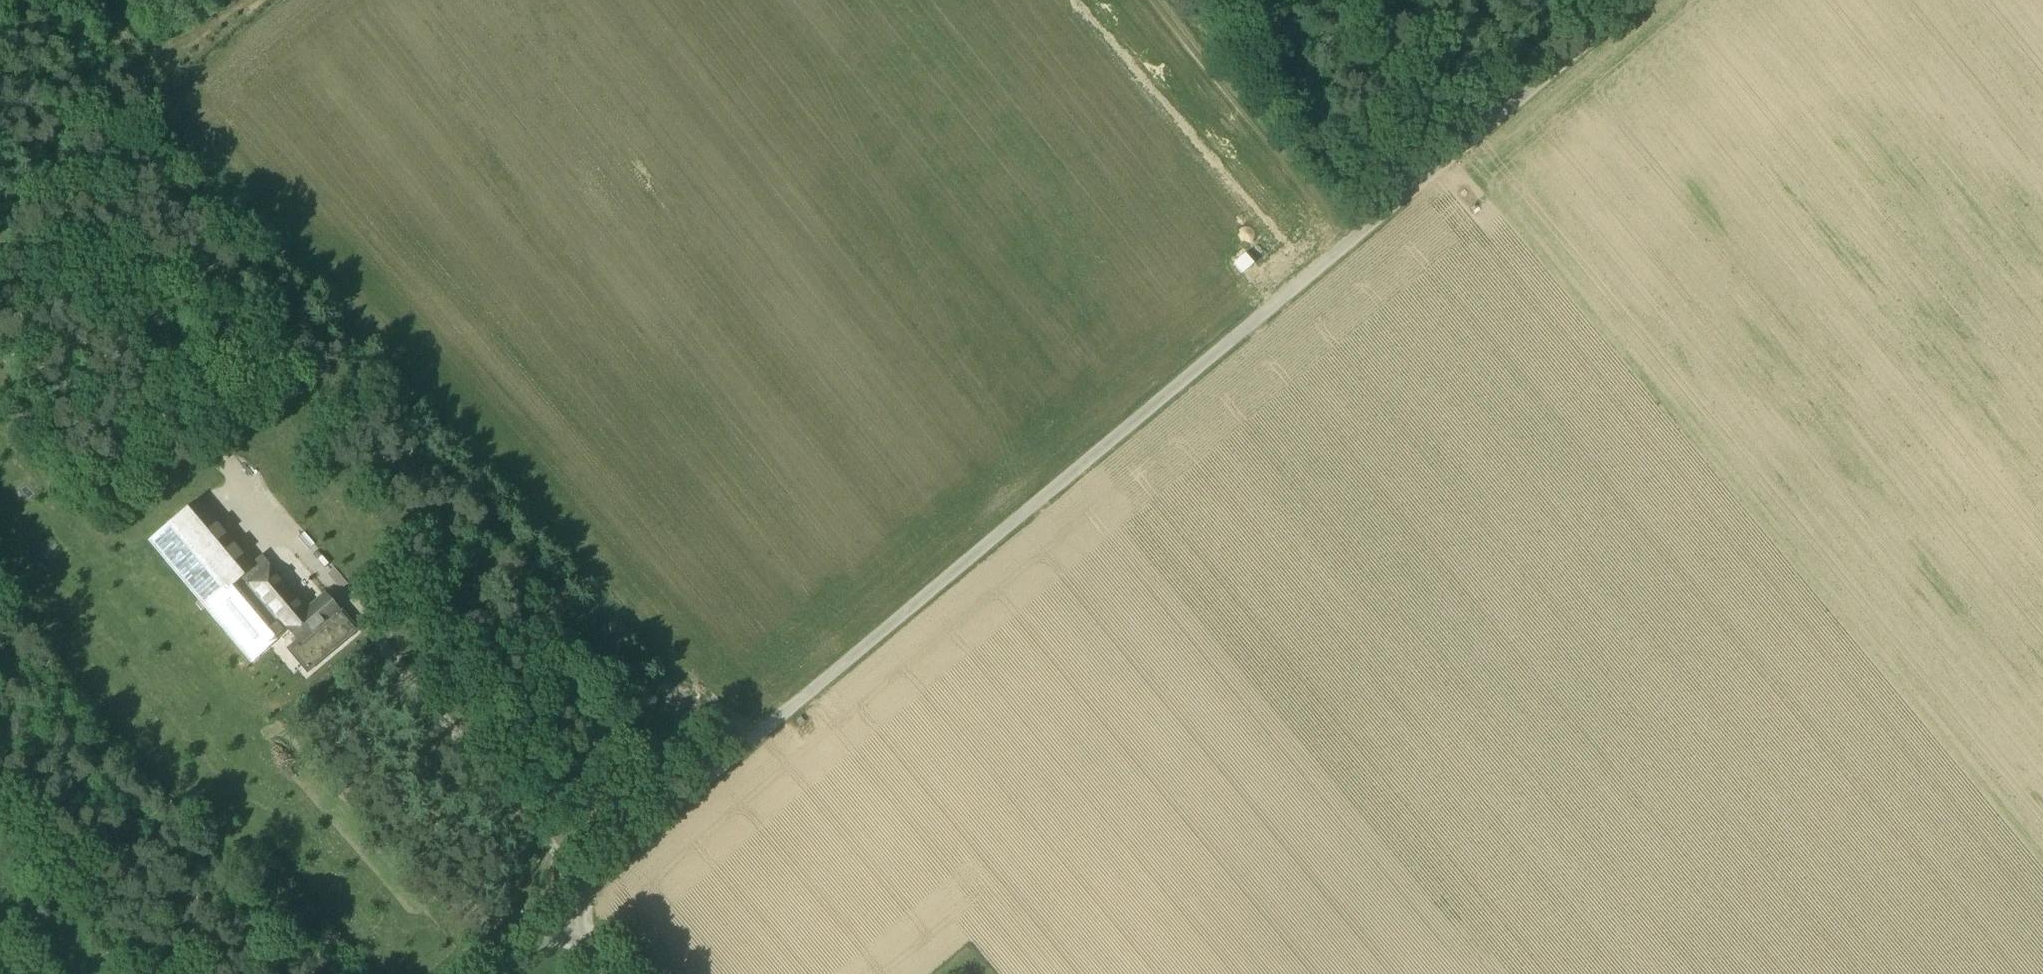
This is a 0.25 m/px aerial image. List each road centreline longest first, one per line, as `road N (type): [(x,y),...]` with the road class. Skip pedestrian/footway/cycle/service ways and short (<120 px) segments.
road 1 (unclassified): [(567,910),(1633,0)]

